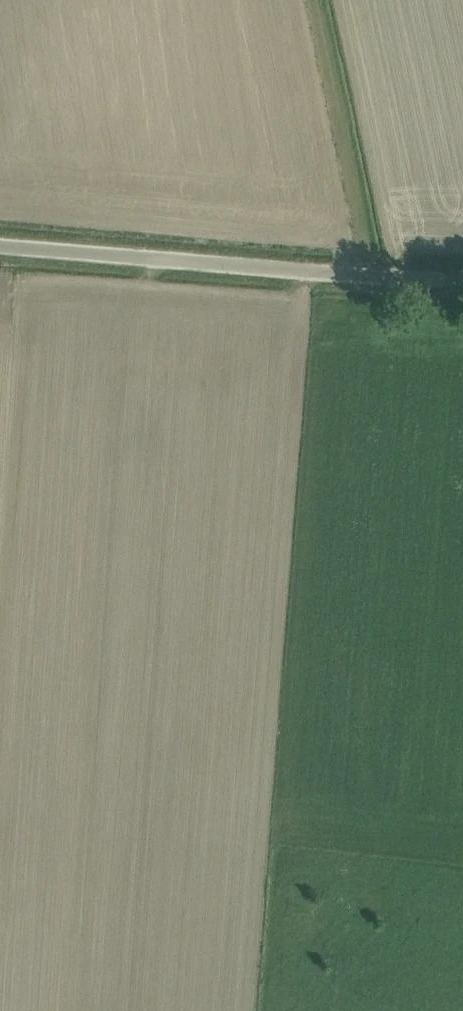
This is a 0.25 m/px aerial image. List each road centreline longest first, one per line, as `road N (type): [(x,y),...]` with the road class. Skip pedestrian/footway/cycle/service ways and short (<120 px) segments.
road 1 (unclassified): [(462,278),(0,246)]

